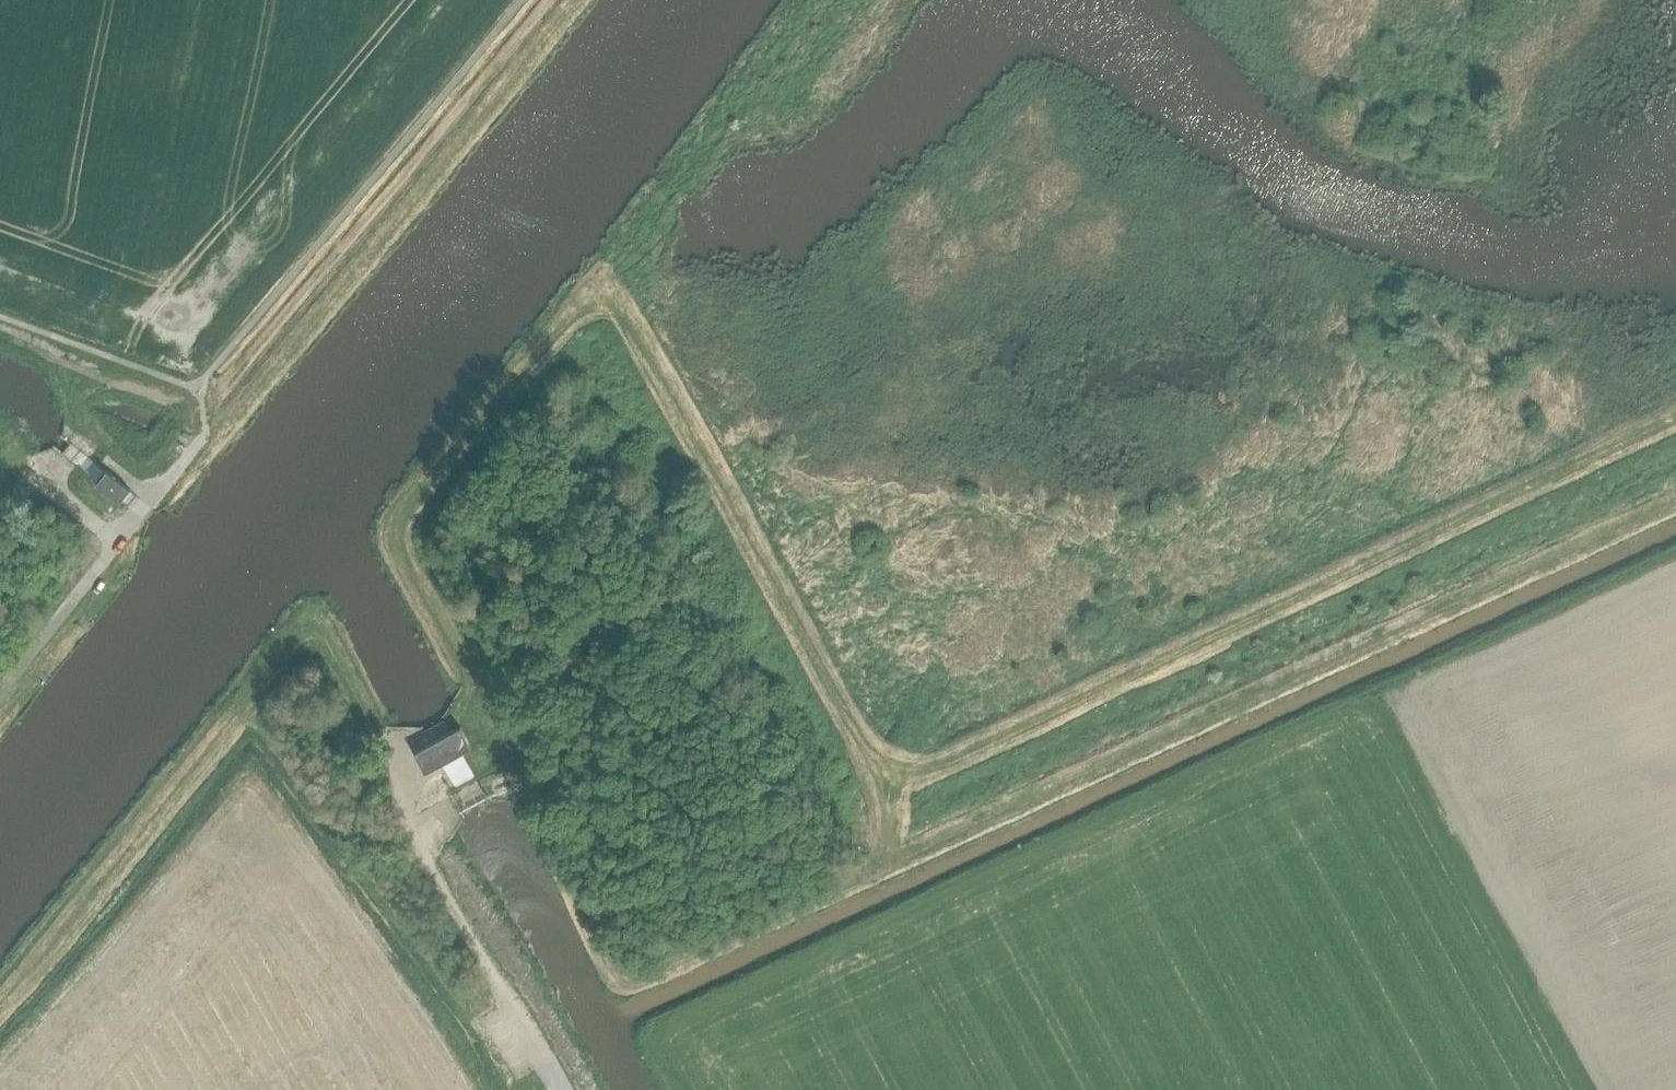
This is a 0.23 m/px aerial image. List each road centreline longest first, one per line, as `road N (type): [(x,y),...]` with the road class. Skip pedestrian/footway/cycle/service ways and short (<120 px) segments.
road 1 (unclassified): [(0,693),(189,458)]

